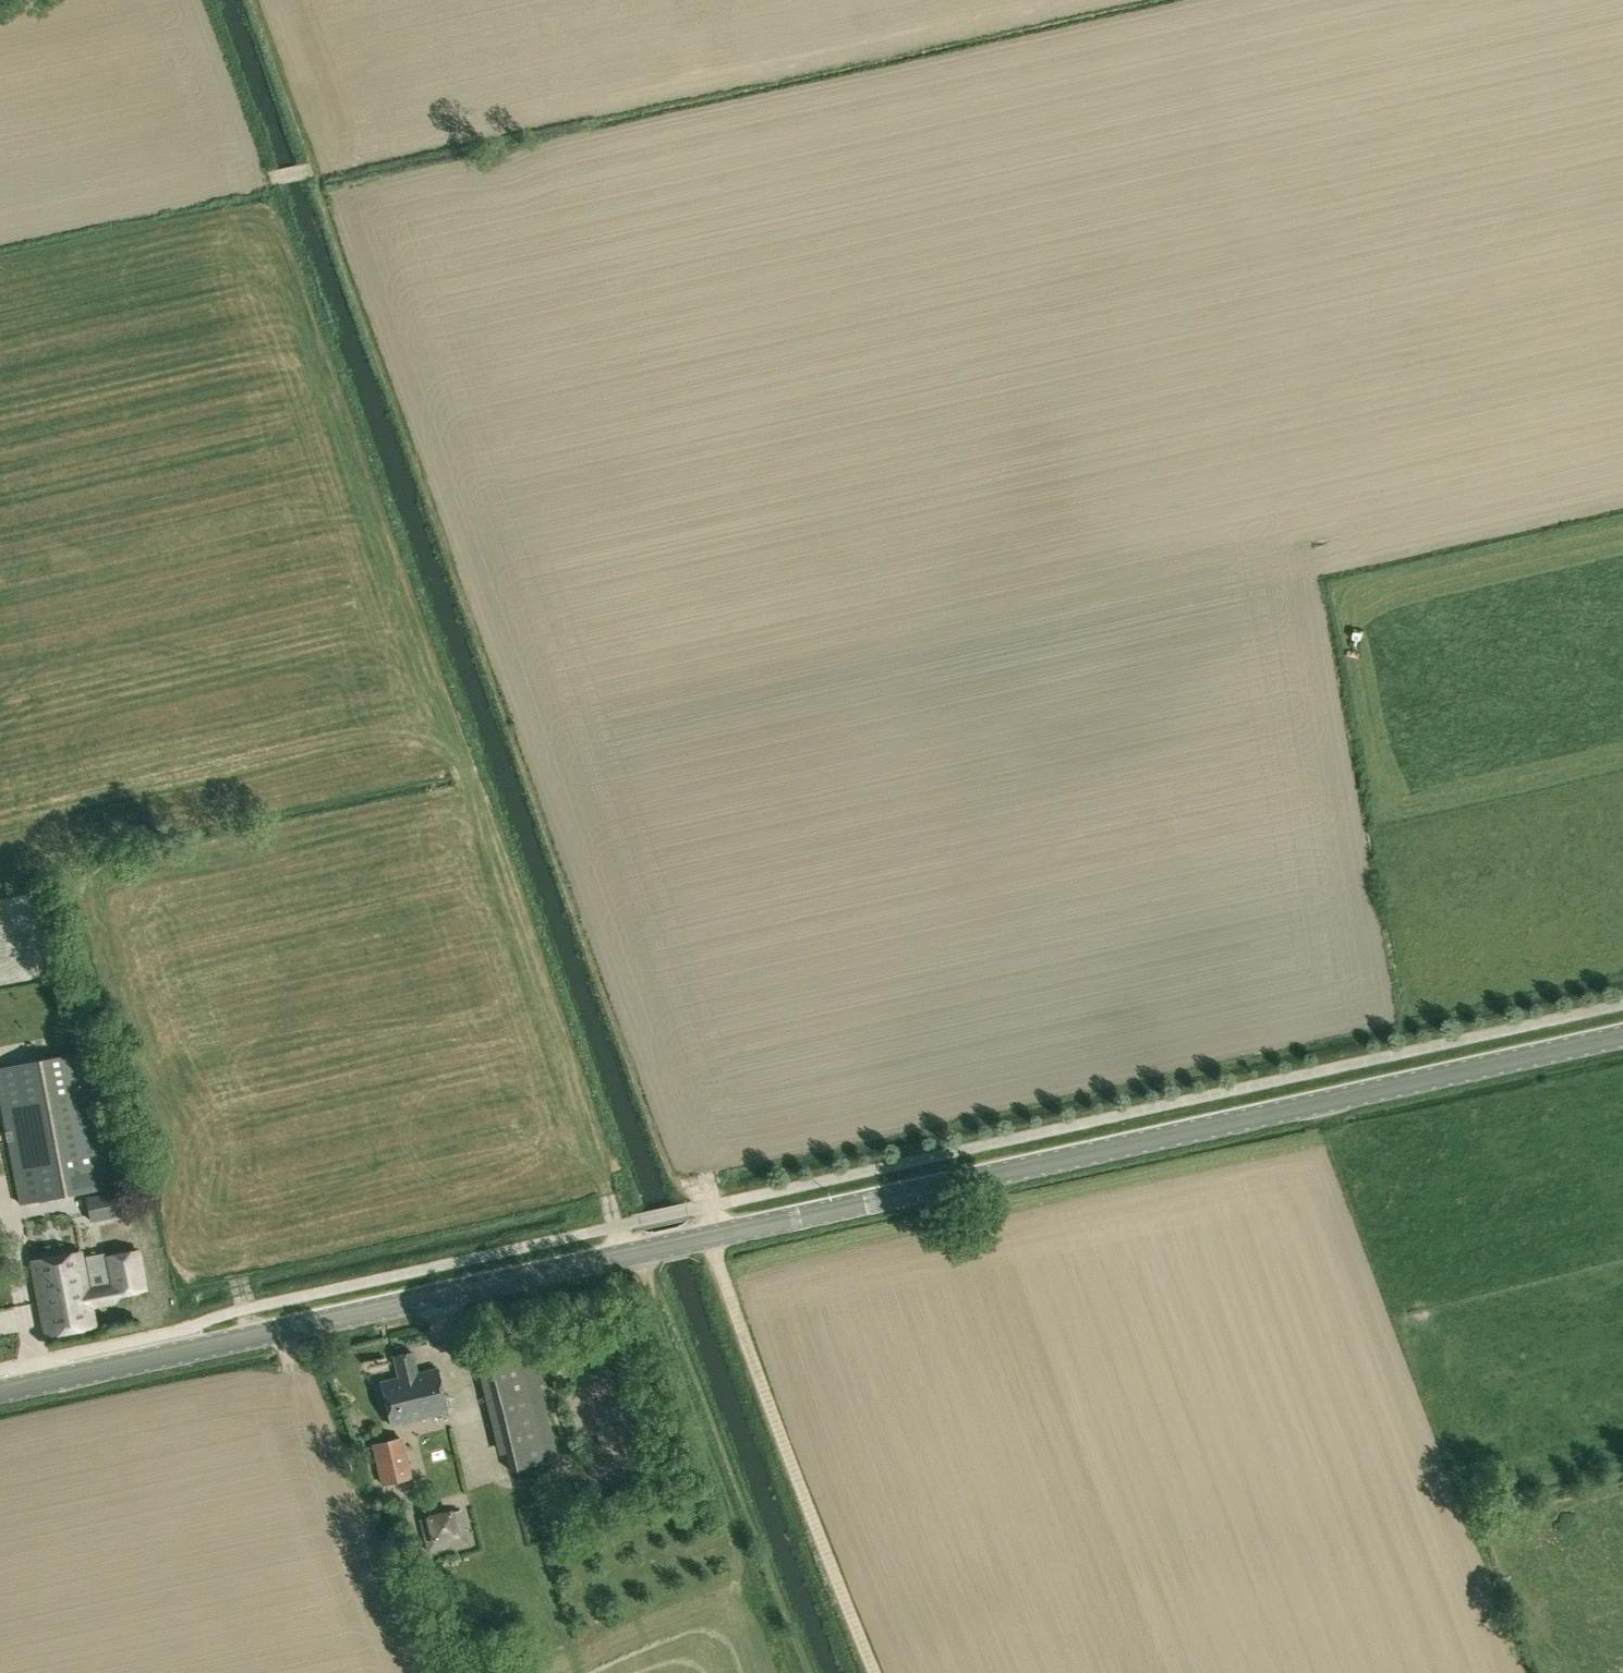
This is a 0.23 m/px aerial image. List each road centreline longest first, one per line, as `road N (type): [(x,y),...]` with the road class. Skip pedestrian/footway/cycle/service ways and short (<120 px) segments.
road 1 (secondary): [(0,1391),(1622,1035)]

